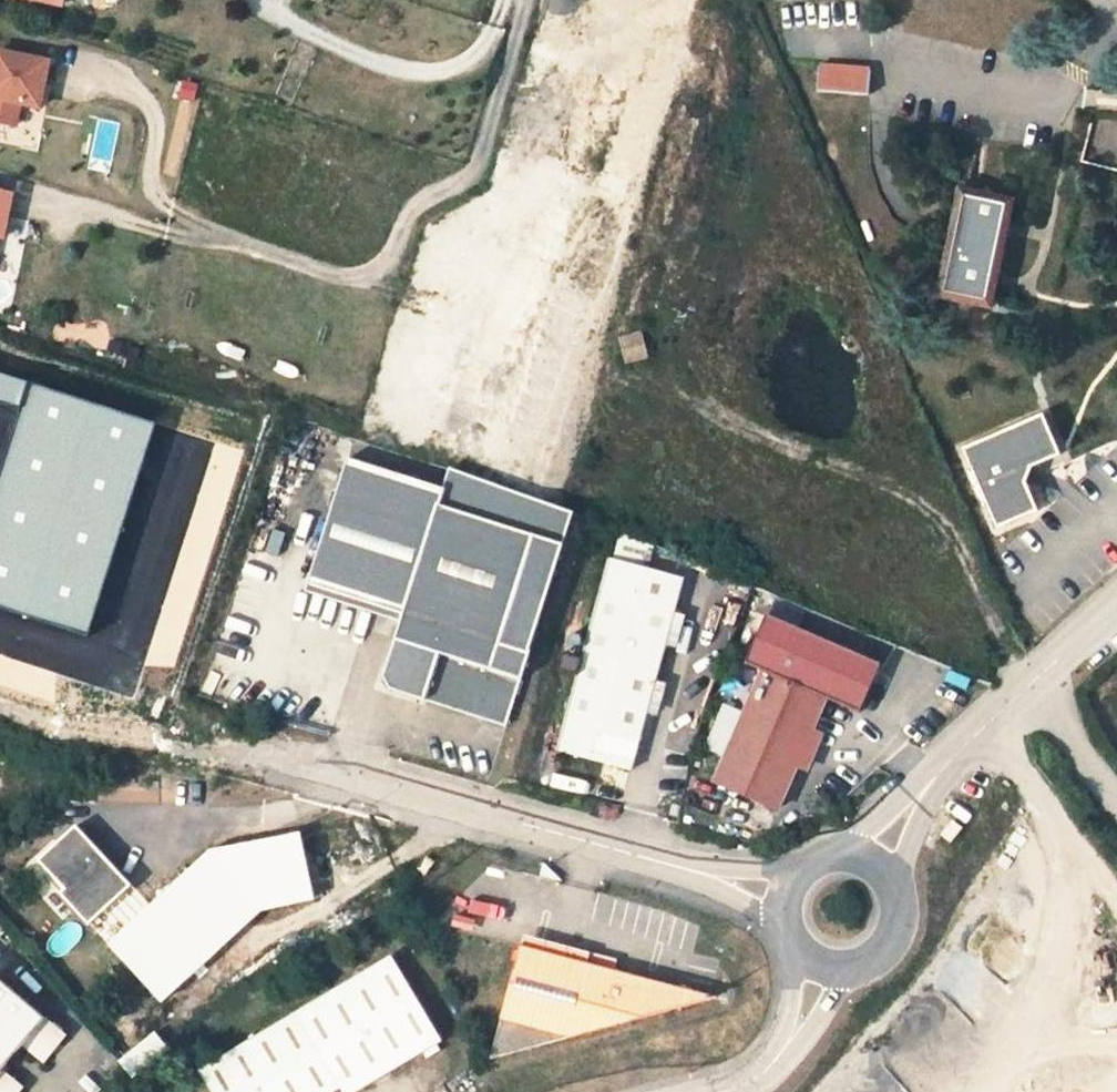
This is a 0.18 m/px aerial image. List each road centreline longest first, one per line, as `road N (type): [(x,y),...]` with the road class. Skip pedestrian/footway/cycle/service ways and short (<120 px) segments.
road 1 (residential): [(244,754),(796,901)]
road 2 (track): [(699,411),(912,495),(961,543),(1021,690)]
road 3 (unclassified): [(1116,604),(947,757),(859,873)]
road 4 (residential): [(711,1091),(741,1082),(791,1040),(833,946)]

